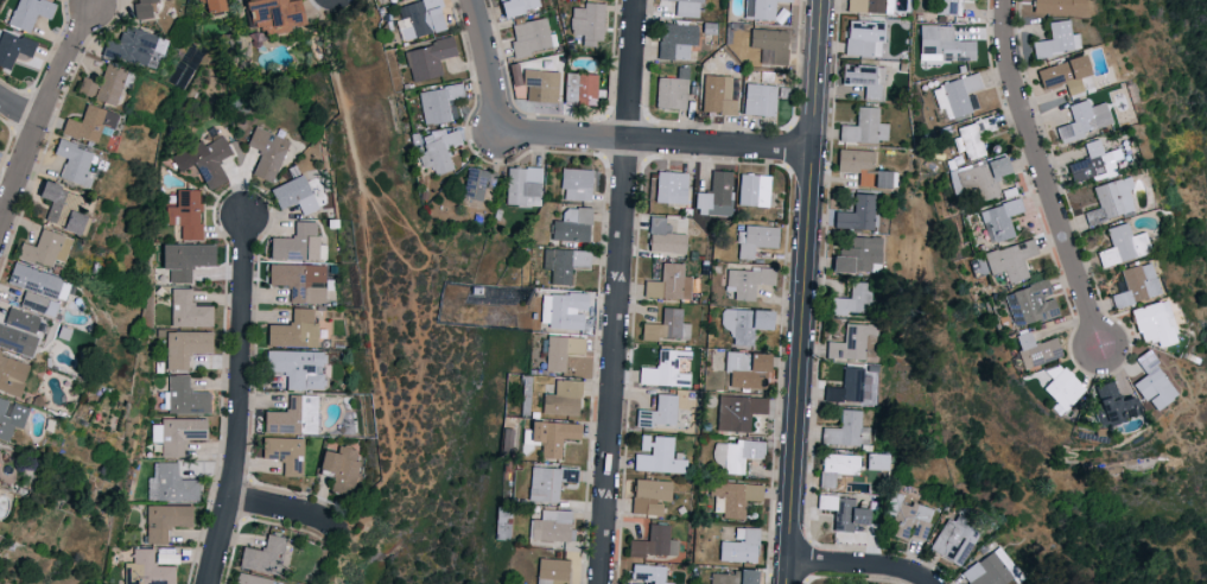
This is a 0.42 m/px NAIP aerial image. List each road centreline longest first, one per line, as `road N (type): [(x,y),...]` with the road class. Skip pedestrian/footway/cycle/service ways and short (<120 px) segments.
road 1 (residential): [(790,583),(821,0)]
road 2 (residential): [(603,583),(634,0)]
road 3 (residential): [(210,583),(236,475),(244,218)]
road 4 (residential): [(1101,354),(1014,88),(1008,0)]
road 5 (residential): [(501,123),(522,133),(812,150)]
road 6 (residential): [(0,236),(70,55),(97,9)]
road 7 (residential): [(928,583),(904,572),(792,564)]
road 8 (residential): [(501,123),(472,0)]

